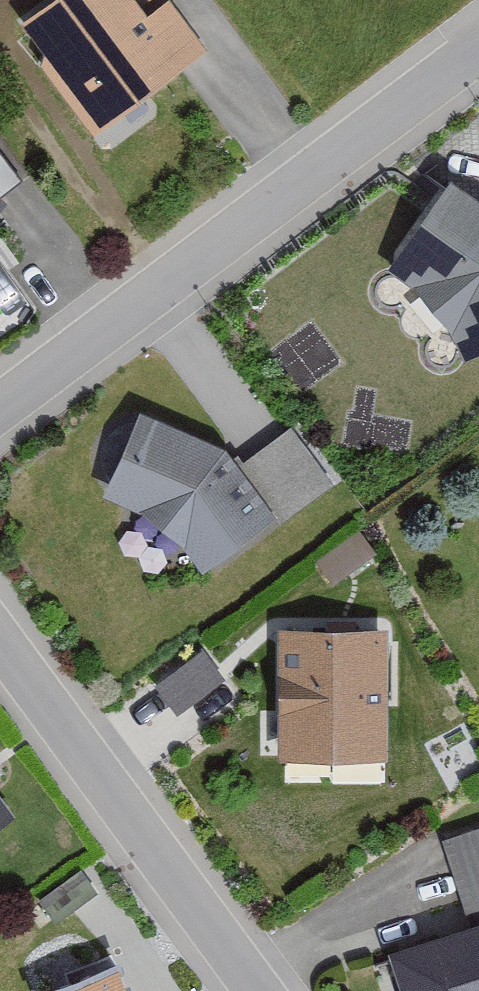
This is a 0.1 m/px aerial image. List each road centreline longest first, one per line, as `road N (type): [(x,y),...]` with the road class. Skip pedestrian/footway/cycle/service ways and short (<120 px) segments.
road 1 (residential): [(478,11),(0,387)]
road 2 (residential): [(0,637),(258,990)]

